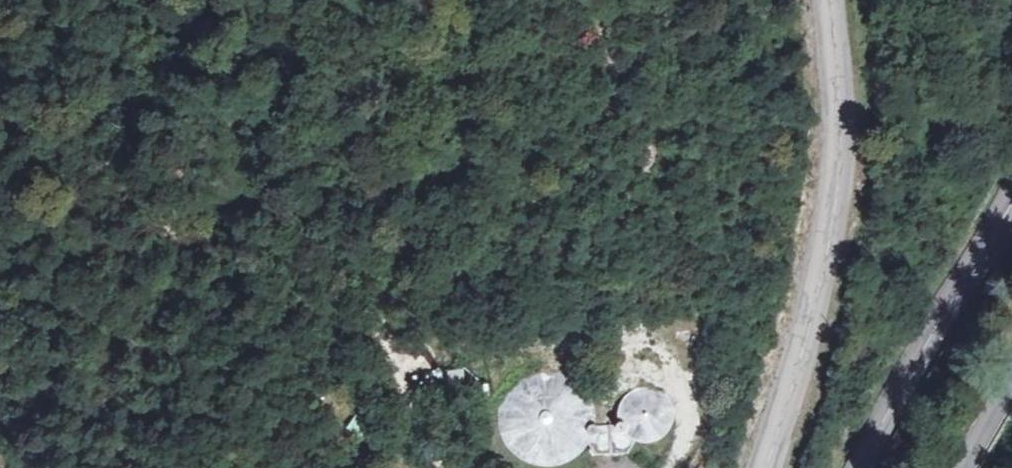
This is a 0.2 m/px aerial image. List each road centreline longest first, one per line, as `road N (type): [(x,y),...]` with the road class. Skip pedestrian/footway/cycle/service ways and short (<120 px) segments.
road 1 (tertiary): [(765,467),(840,194),(834,0)]
road 2 (tertiary): [(1011,196),(859,467)]

